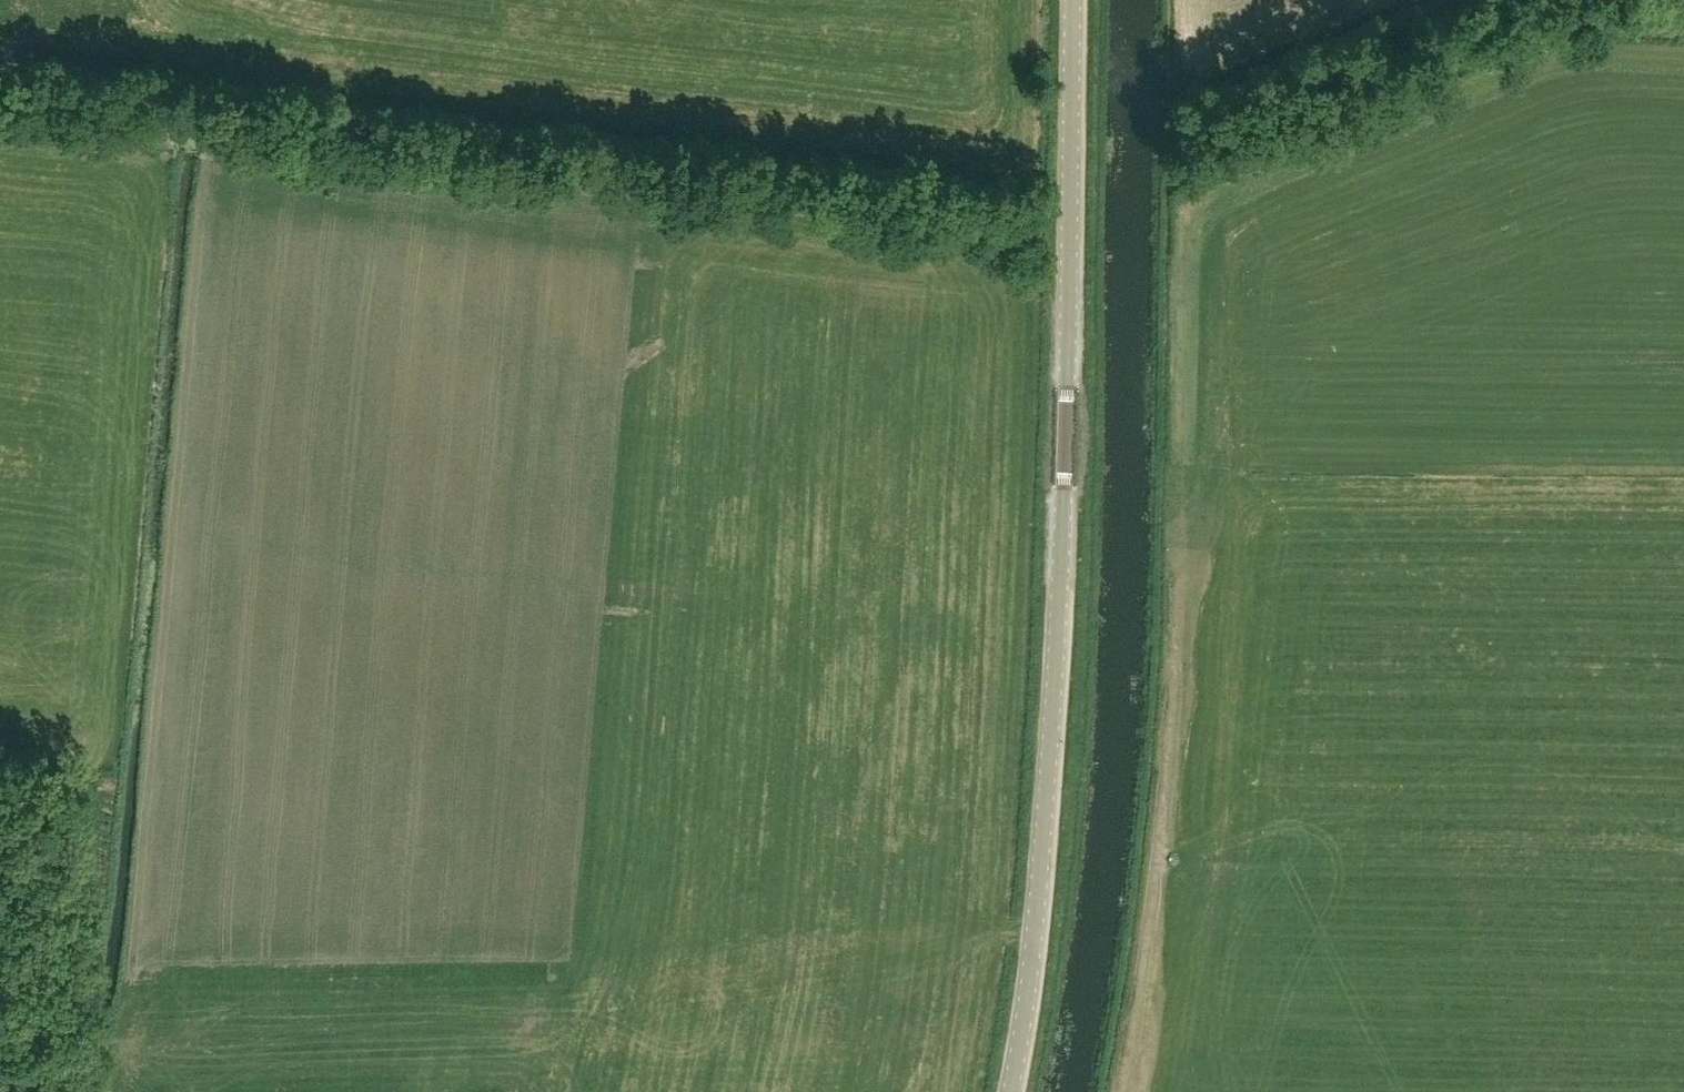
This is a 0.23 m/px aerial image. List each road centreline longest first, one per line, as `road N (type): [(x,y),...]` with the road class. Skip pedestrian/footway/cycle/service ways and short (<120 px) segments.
road 1 (tertiary): [(1014,1091),(1055,738),(1076,0)]
road 2 (track): [(1494,0),(1169,130)]

